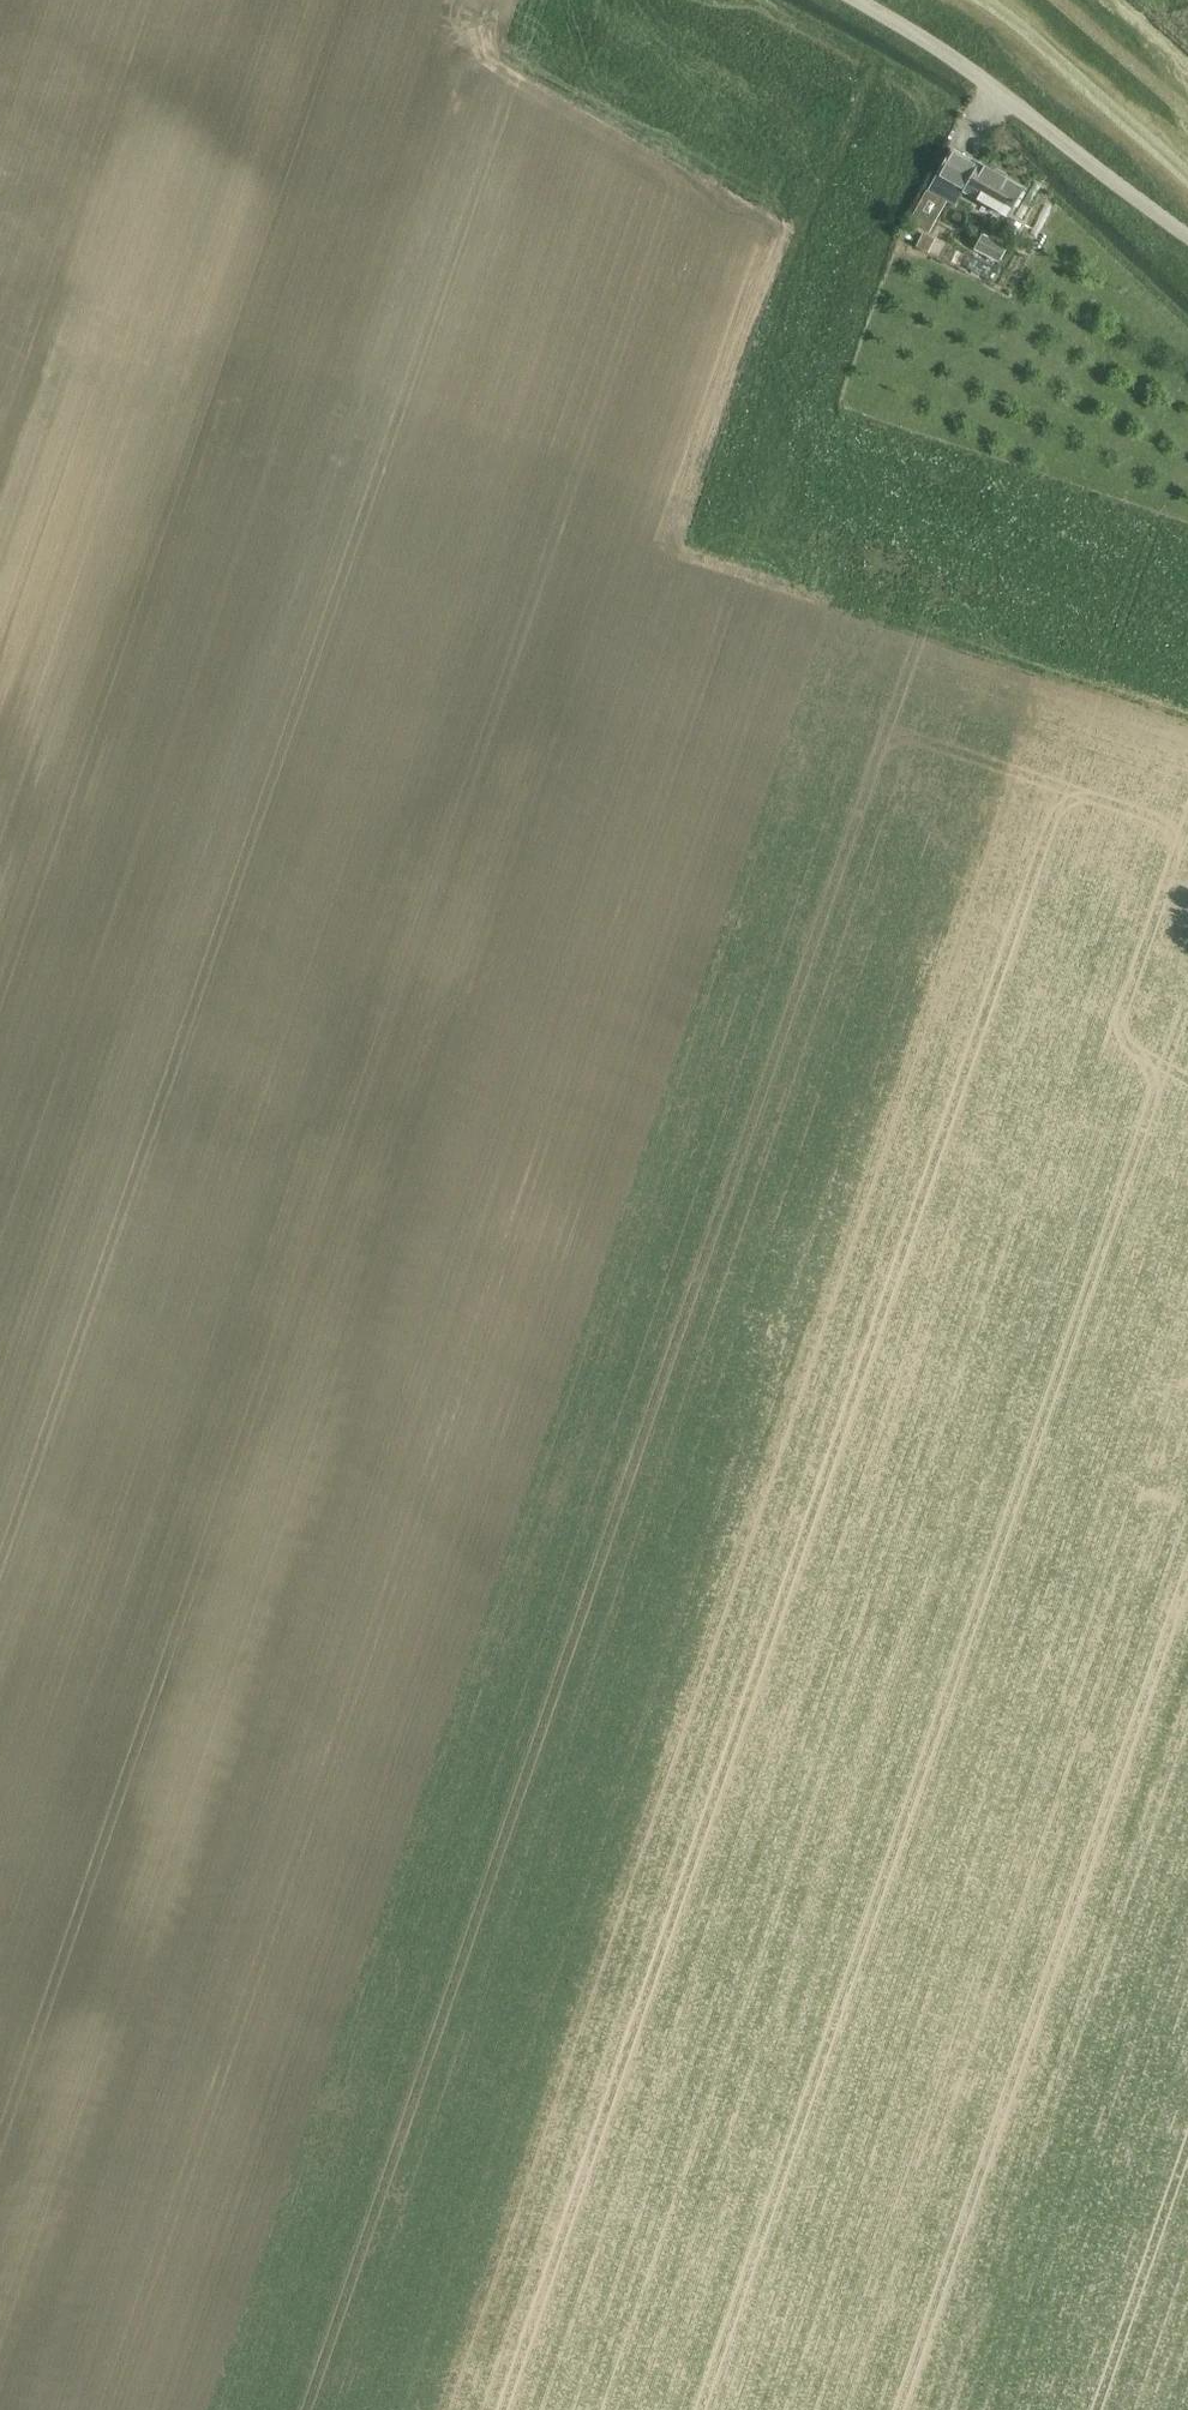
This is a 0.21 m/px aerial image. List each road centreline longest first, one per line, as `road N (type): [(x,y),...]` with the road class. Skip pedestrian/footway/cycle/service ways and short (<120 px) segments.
road 1 (unclassified): [(851,0),(954,61),(1187,235)]

